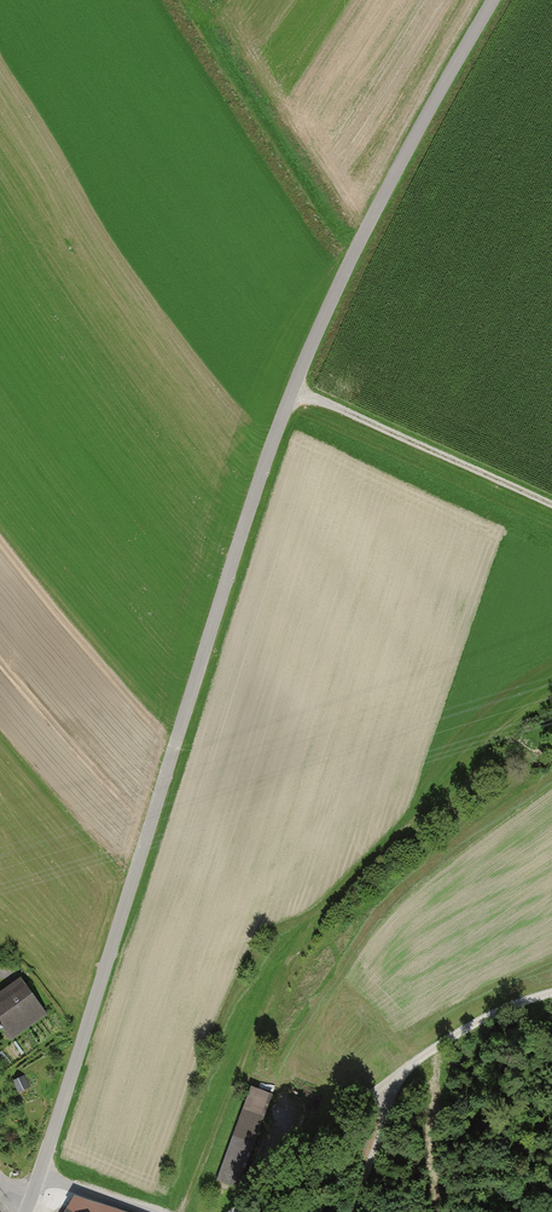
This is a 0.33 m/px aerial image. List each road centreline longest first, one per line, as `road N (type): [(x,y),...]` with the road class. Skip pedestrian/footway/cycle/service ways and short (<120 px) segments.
road 1 (unclassified): [(28,1206),(93,1032),(312,347),(500,0)]
road 2 (track): [(300,388),(551,504)]
road 3 (track): [(390,1077),(238,1211)]
road 4 (track): [(390,1077),(426,1047),(551,992)]
road 5 (track): [(390,1077),(352,1211)]

